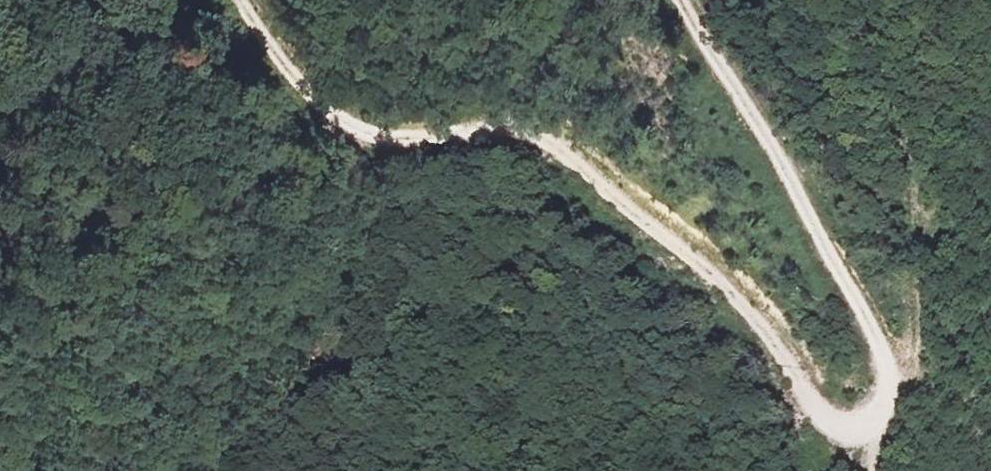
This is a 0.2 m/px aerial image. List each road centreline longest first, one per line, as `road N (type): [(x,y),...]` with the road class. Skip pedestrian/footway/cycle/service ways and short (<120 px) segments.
road 1 (track): [(238,0),(333,116),(366,129),(462,123),(547,146),(692,260),(756,321),(816,406),(842,422),(885,418),(887,384),(875,338),(747,103),(678,0)]

